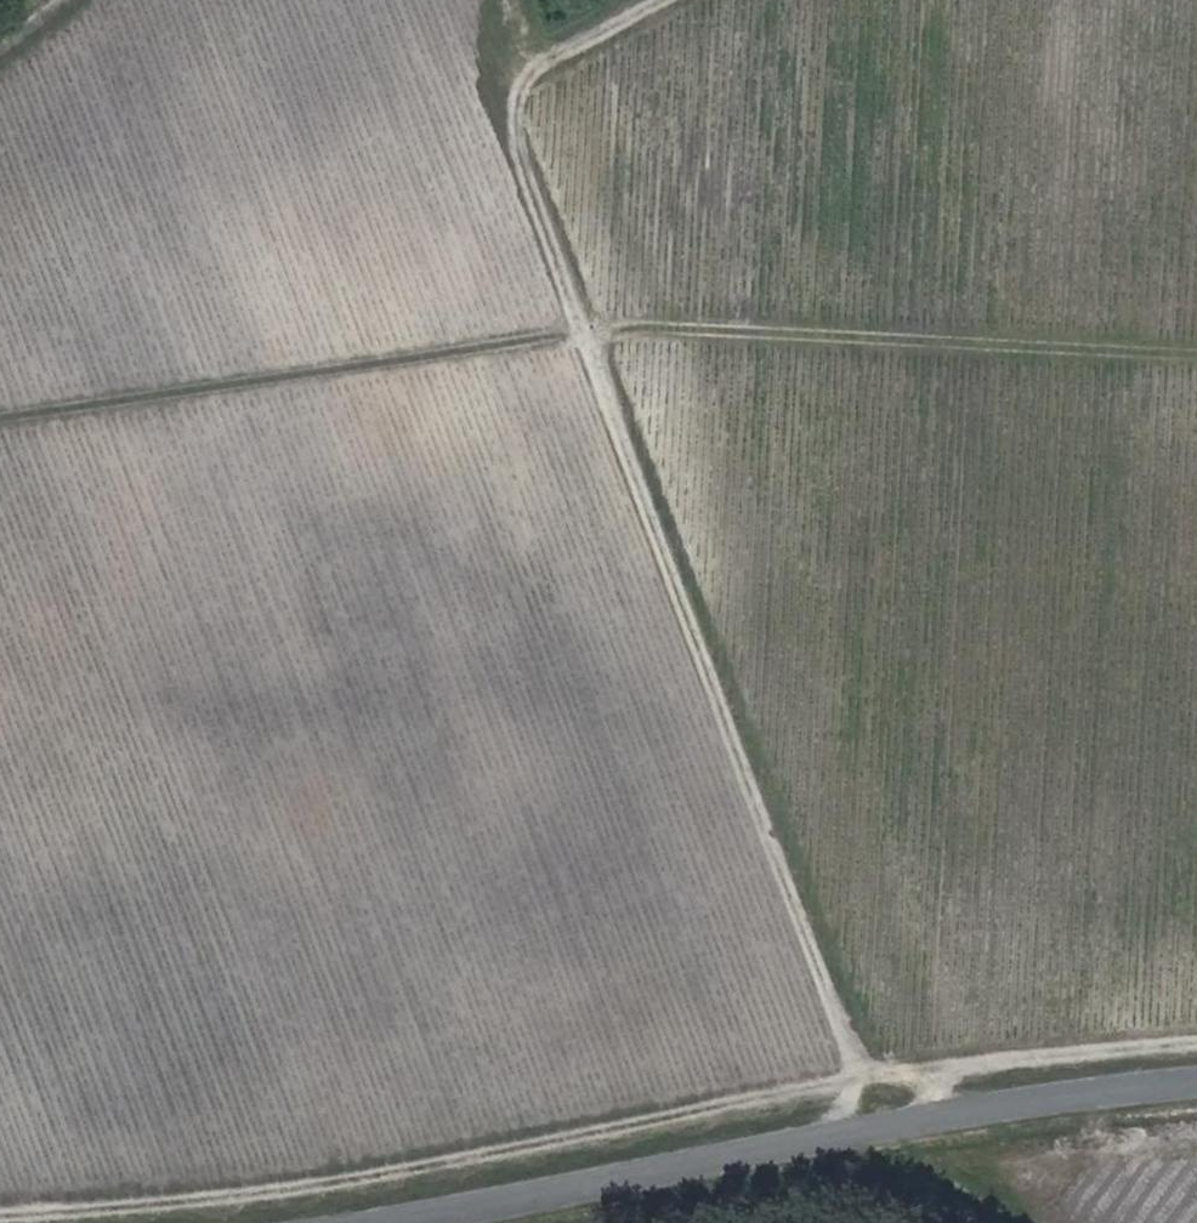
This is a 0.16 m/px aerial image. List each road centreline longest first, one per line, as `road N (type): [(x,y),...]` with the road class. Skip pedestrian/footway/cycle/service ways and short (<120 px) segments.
road 1 (track): [(851,1071),(518,155),(515,93),(528,72),(662,0)]
road 2 (track): [(0,421),(660,328),(1196,355)]
road 3 (track): [(852,1087),(370,1180),(0,1214)]
road 4 (unclassified): [(451,1222),(904,1140),(1196,1109)]
road 5 (track): [(1196,1042),(918,1081),(959,1134)]
road 6 (track): [(842,1152),(851,1071),(918,1081)]

